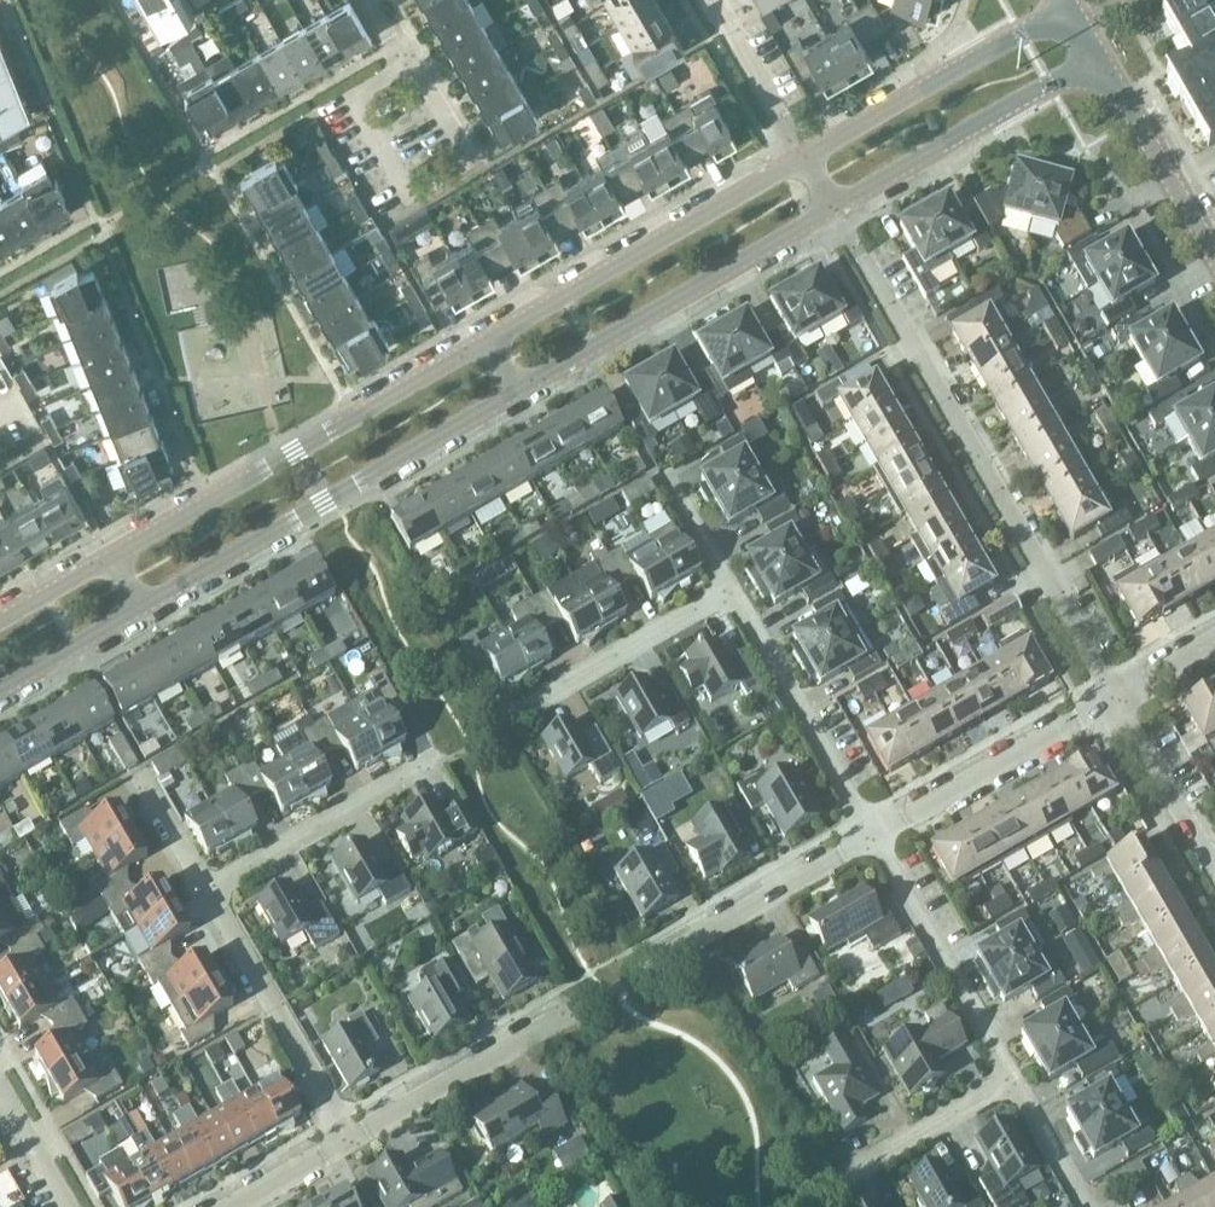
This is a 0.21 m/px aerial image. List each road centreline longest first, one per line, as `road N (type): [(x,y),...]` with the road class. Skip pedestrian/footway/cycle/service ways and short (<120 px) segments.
road 1 (residential): [(347,1141),(877,841)]
road 2 (residential): [(1114,698),(866,273)]
road 3 (tertiary): [(489,342),(110,559)]
road 4 (tertiary): [(139,607),(516,390)]
road 5 (tertiary): [(516,390),(832,206)]
road 6 (tertiary): [(804,158),(489,342)]
road 7 (tertiary): [(1073,10),(804,158)]
road 8 (tertiary): [(832,206),(1099,58)]
road 9 (residential): [(877,841),(732,590)]
road 10 (residential): [(347,1141),(208,889)]
road 11 (residential): [(877,841),(1114,698)]
road 12 (residential): [(1012,1080),(877,841)]
road 13 (residential): [(208,889),(420,766)]
road 14 (residential): [(525,707),(732,590)]
road 15 (tertiary): [(1099,58),(1214,258)]
road 16 (residential): [(1214,871),(1114,698)]
road 17 (residential): [(849,1174),(1012,1080)]
road 18 (residential): [(804,158),(714,0)]
road 19 (tertiary): [(0,688),(139,607)]
road 20 (residential): [(1086,1206),(1012,1080)]
road 21 (residential): [(69,1206),(0,1090)]
road 22 (residential): [(230,1206),(347,1141)]
road 23 (tertiary): [(110,559),(0,623)]
road 24 (residential): [(208,889),(144,780)]
road 25 (residential): [(732,590),(671,485)]

